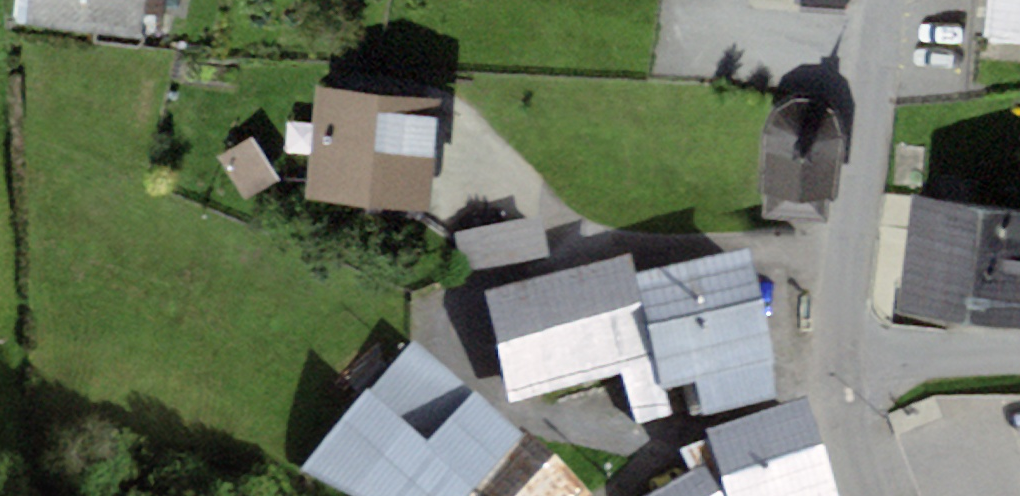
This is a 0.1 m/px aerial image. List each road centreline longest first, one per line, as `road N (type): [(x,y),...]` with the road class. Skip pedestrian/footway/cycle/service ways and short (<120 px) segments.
road 1 (residential): [(846,361),(885,0)]
road 2 (residential): [(846,361),(1019,357)]
road 3 (residential): [(870,495),(846,361)]

